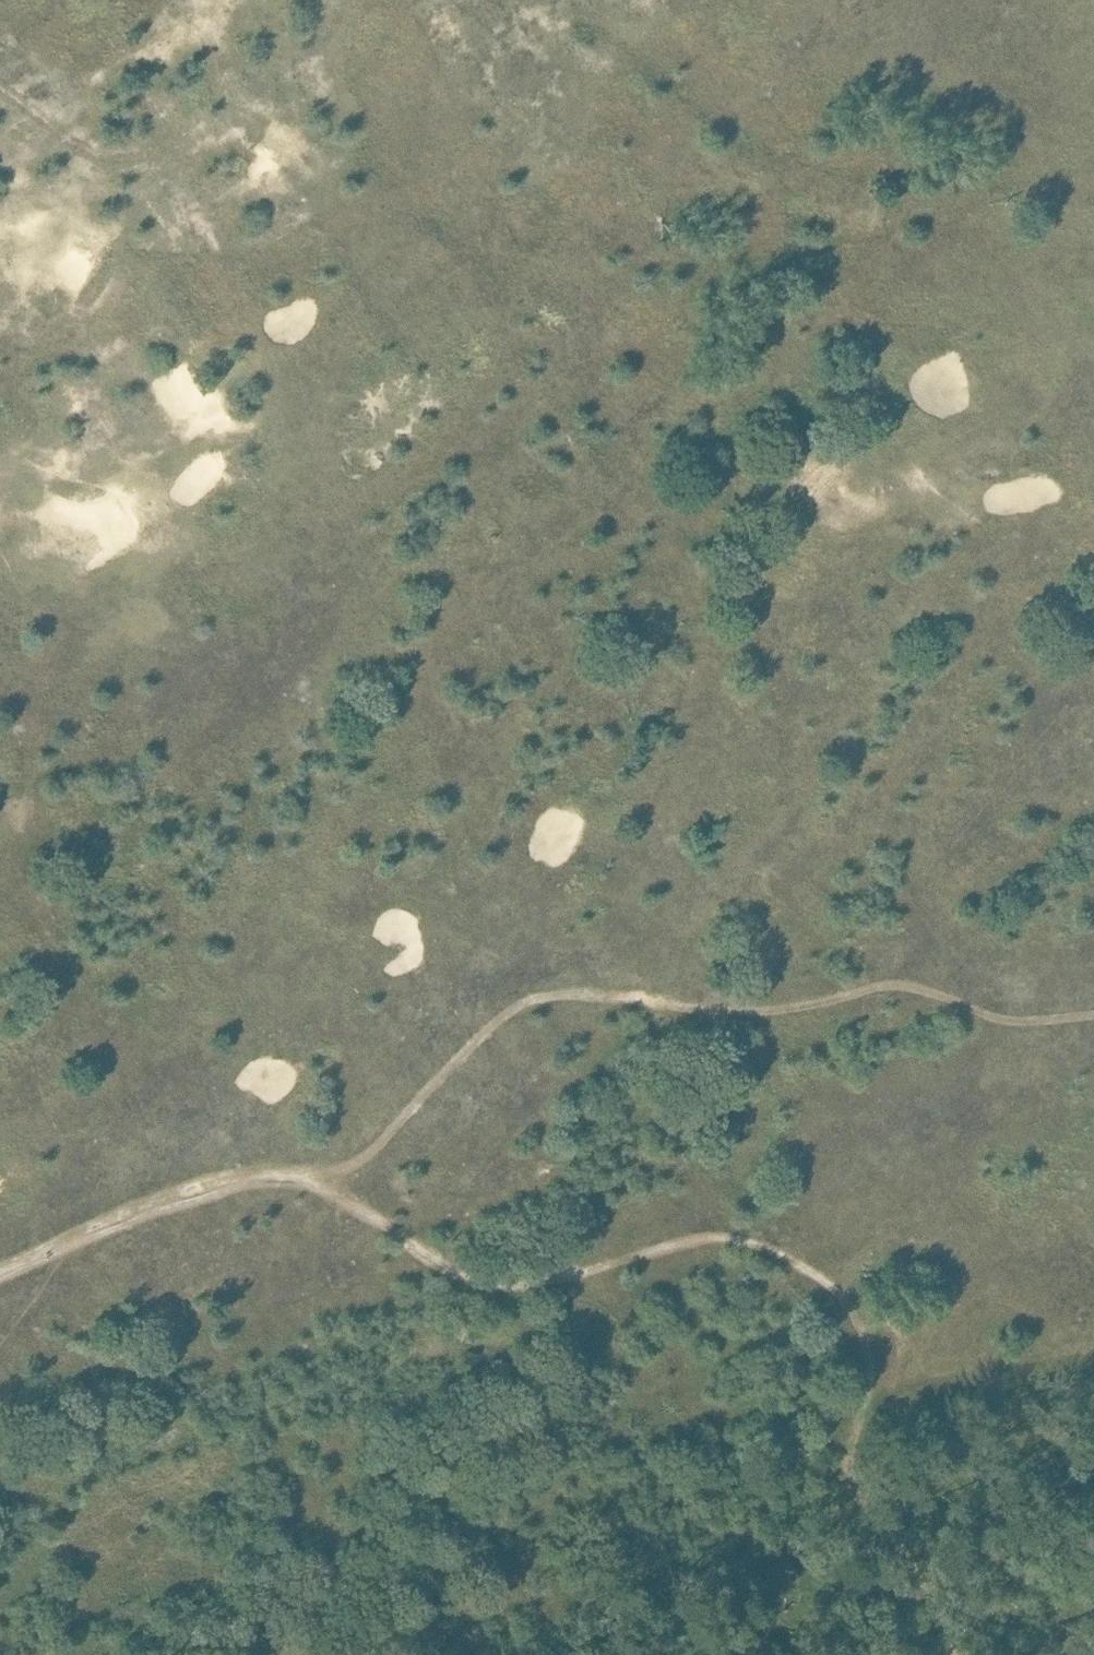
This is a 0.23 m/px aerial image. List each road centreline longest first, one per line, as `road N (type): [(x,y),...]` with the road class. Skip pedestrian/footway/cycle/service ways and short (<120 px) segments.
road 1 (track): [(0,1269),(166,1196),(280,1172),(314,1178),(490,1288),(527,1287),(691,1240),(746,1239),(814,1269),(856,1307),(876,1371),(846,1471),(860,1502),(893,1535),(959,1654)]

